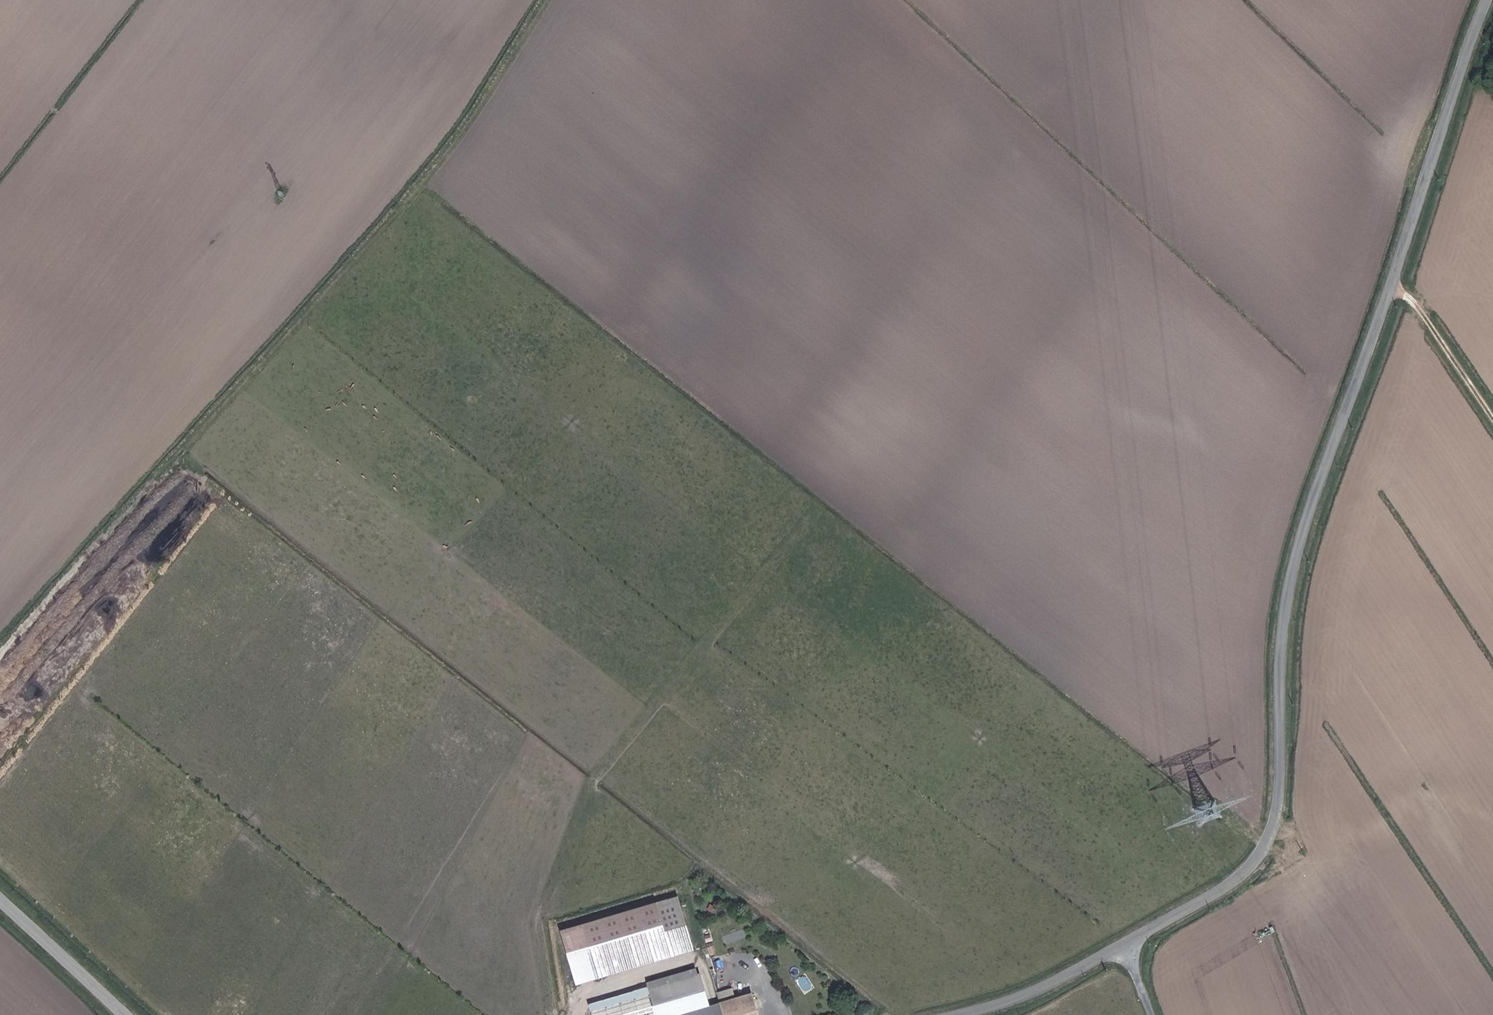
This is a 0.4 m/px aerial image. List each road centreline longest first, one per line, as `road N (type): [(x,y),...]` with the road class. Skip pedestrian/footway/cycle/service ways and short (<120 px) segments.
road 1 (tertiary): [(959,1014),(1069,976),(1223,890),(1266,846),(1282,792),(1282,666),(1296,565),(1489,0)]
road 2 (track): [(1492,814),(1452,802),(1414,802),(1330,857),(1288,859),(1266,846)]
road 3 (tertiary): [(0,898),(130,1014)]

